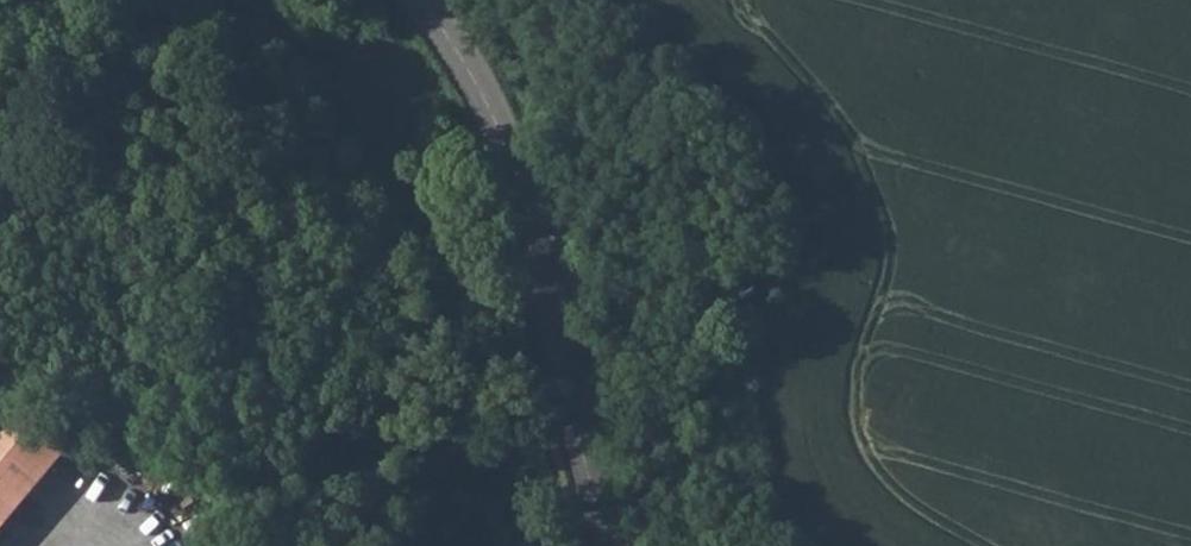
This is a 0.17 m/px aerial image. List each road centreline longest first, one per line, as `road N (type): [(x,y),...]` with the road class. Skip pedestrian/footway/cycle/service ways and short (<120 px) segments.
road 1 (tertiary): [(416,0),(488,111),(521,201),(582,478),(609,545)]

